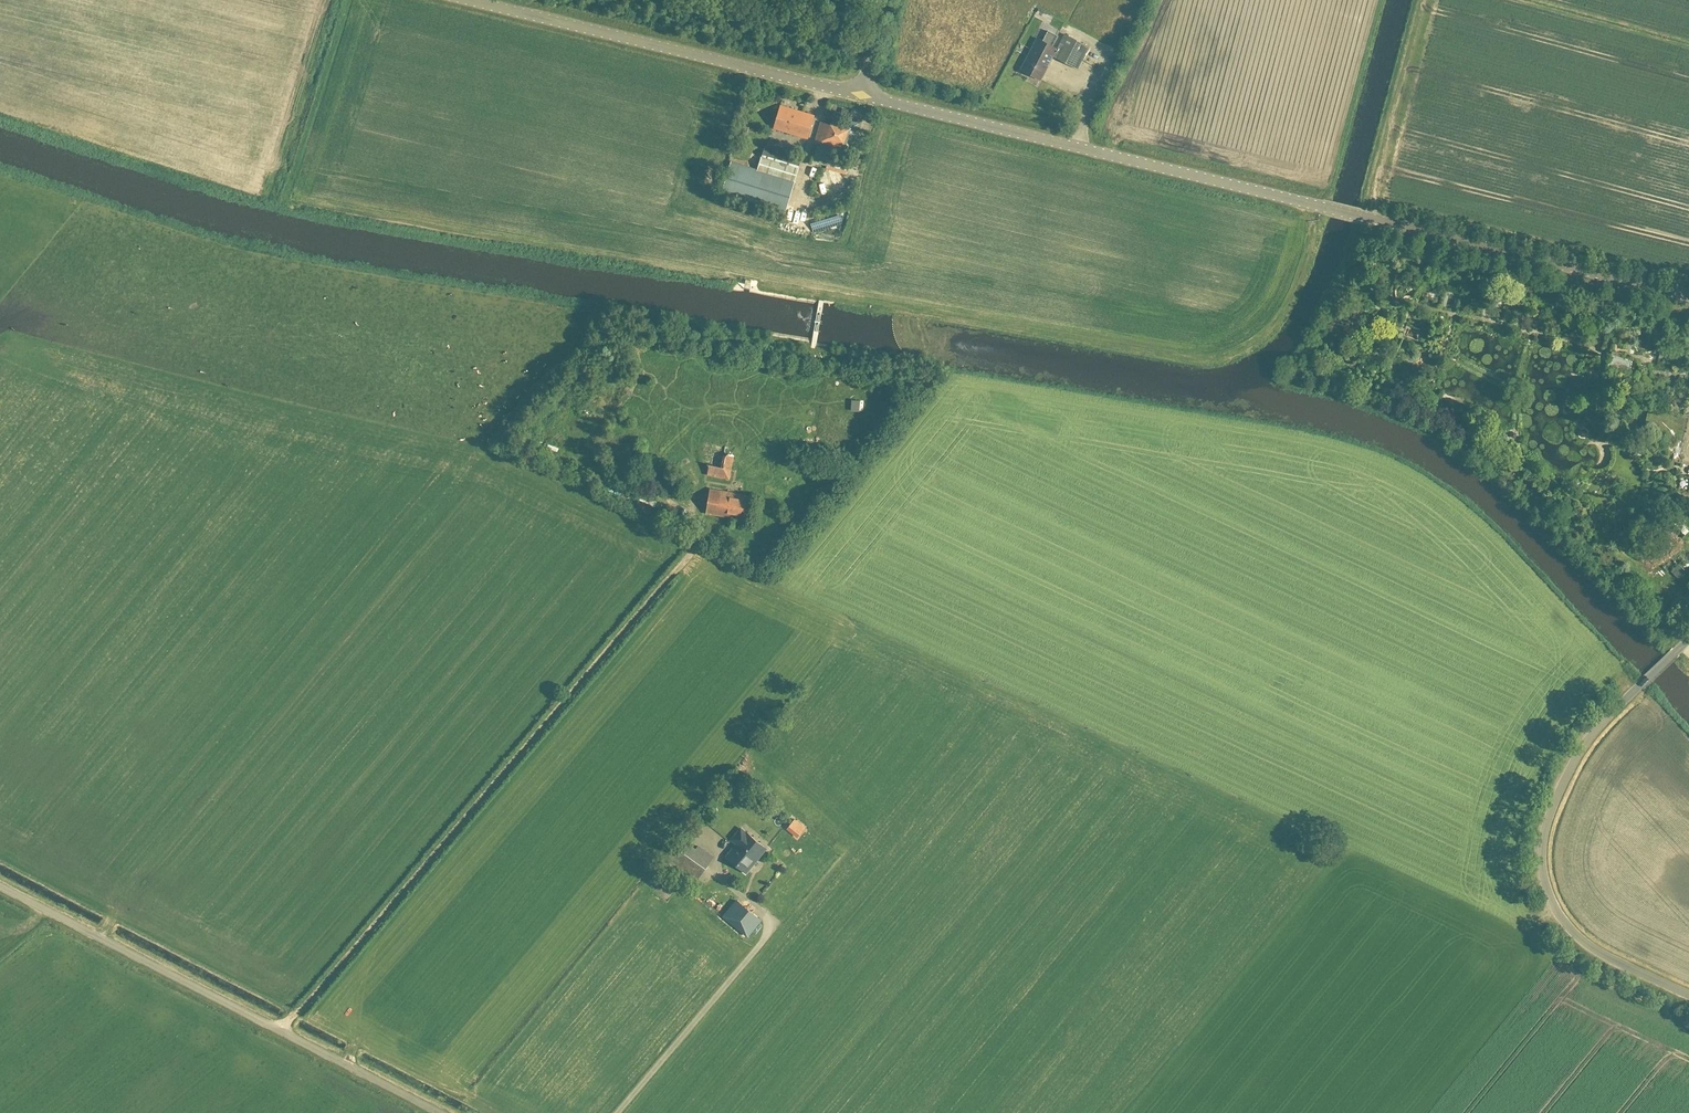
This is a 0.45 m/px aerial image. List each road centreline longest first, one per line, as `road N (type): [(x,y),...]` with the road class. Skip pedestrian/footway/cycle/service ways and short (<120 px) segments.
road 1 (tertiary): [(1688,298),(861,96)]
road 2 (unclassified): [(437,1112),(0,887)]
road 3 (unclassified): [(1688,996),(1582,942),(1553,905),(1541,868),(1548,815),(1590,737),(1688,641)]
road 4 (tertiary): [(861,96),(462,0)]

